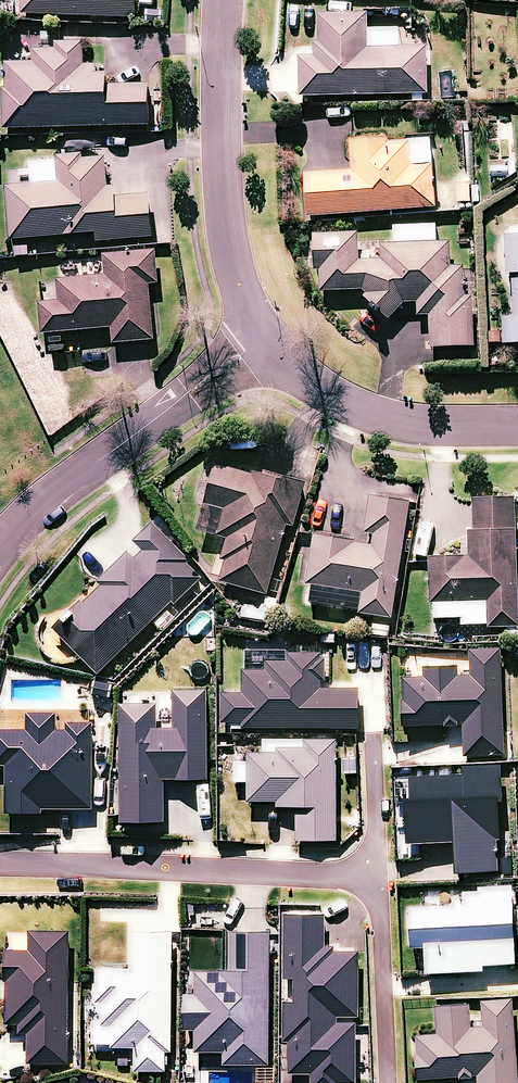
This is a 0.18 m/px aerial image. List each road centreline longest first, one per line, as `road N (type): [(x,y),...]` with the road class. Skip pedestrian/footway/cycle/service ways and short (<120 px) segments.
road 1 (residential): [(0,863),(379,876)]
road 2 (residential): [(223,0),(227,205),(265,337)]
road 3 (residential): [(265,337),(73,479),(0,549)]
road 4 (residential): [(265,337),(312,387),(352,408),(402,423),(517,426)]
road 5 (residential): [(379,876),(387,1082)]
road 6 (residential): [(372,737),(379,876)]

